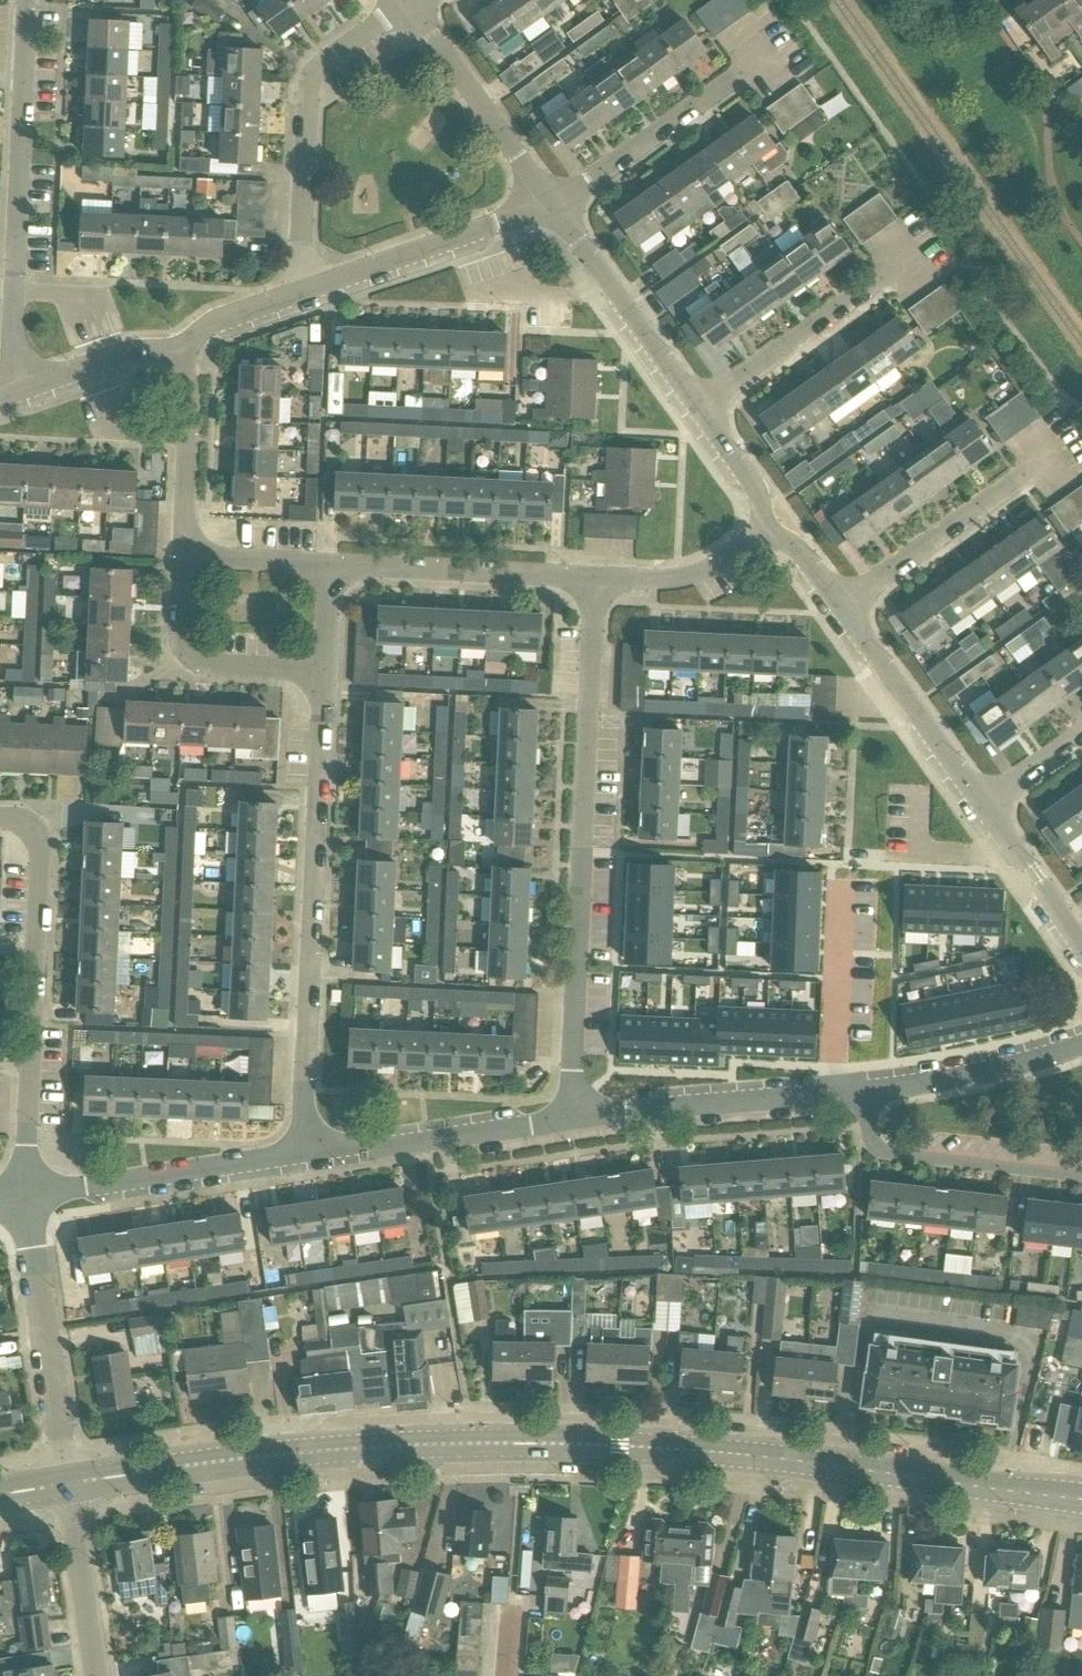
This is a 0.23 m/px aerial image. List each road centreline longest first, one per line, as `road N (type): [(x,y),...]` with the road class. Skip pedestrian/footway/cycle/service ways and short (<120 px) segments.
road 1 (tertiary): [(67,1484),(351,1448),(522,1442),(750,1455),(1081,1499)]
road 2 (residential): [(574,1114),(595,576)]
road 3 (residential): [(1081,1041),(904,1082),(574,1114)]
road 4 (residential): [(305,1155),(325,670)]
road 5 (residential): [(26,1199),(41,850),(33,828),(0,817)]
road 6 (residential): [(16,391),(27,0)]
road 7 (residential): [(312,288),(302,243),(310,83),(330,58),(408,2)]
road 8 (residential): [(67,1484),(26,1199)]
road 9 (residential): [(305,1155),(26,1199)]
road 10 (residential): [(574,1114),(305,1155)]
road 11 (residential): [(555,206),(772,50)]
road 12 (residential): [(329,564),(595,576)]
road 13 (residential): [(312,288),(555,206)]
road 14 (residential): [(841,606),(1049,458)]
road 15 (residential): [(699,408),(906,259)]
road 16 (residential): [(555,206),(408,2)]
road 17 (residential): [(699,408),(555,206)]
road 18 (residential): [(983,804),(841,606)]
road 19 (residential): [(325,670),(197,659),(181,629),(184,557)]
road 20 (residential): [(184,557),(191,408),(176,350)]
road 21 (residential): [(97,1675),(67,1484)]
road 22 (residential): [(595,576),(689,576),(766,530)]
road 23 (residential): [(1081,947),(983,804)]
road 24 (residential): [(16,391),(131,351),(176,350)]
road 25 (residential): [(176,350),(213,323),(312,288)]
road 26 (residential): [(184,557),(329,564)]
road 27 (residential): [(766,530),(753,483),(699,408)]
road 28 (residential): [(983,804),(1081,733)]

